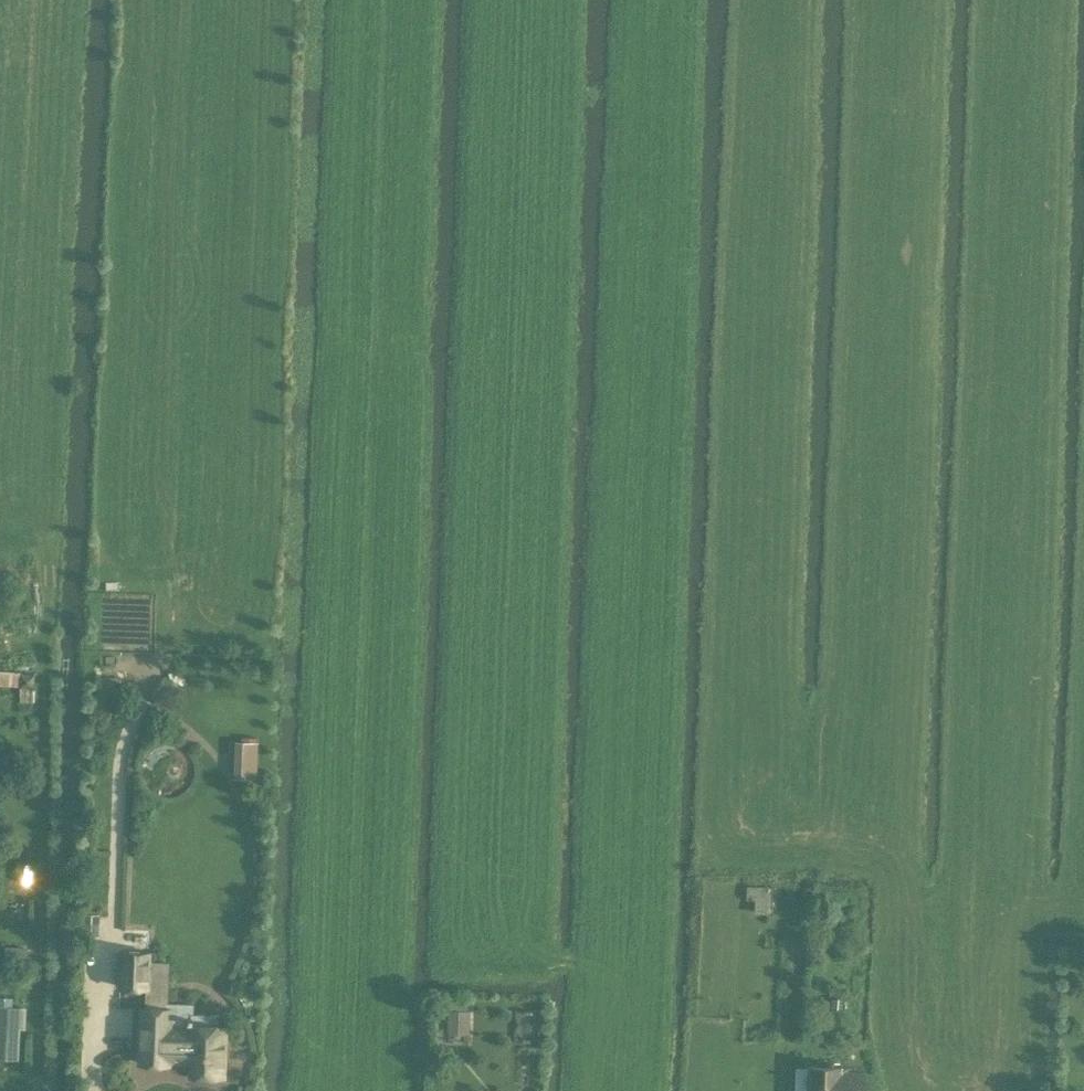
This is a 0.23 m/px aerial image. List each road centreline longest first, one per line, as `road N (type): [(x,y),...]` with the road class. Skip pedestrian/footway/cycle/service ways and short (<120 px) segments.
road 1 (track): [(50,665),(35,1090)]

